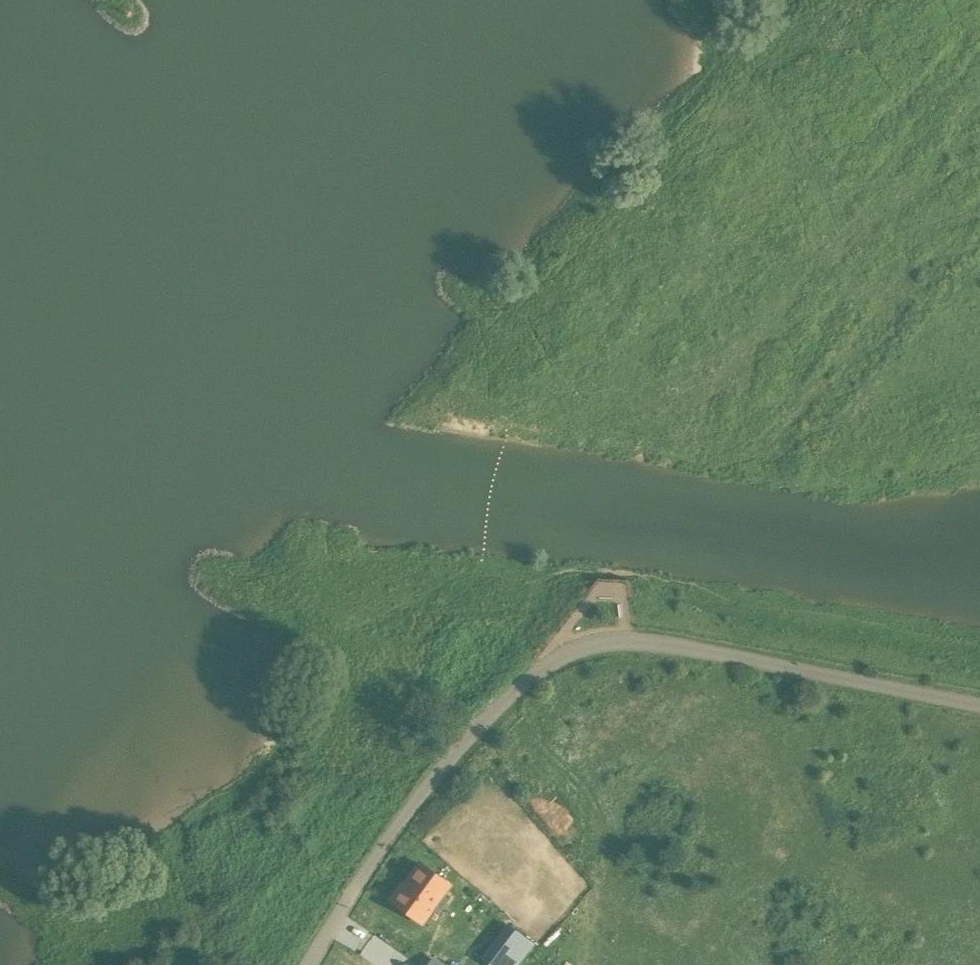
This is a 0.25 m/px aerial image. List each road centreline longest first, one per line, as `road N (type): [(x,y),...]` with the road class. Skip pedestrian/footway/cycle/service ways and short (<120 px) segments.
road 1 (unclassified): [(311,964),(383,844),(447,764),(516,691),(574,650),(641,641),(979,705)]

